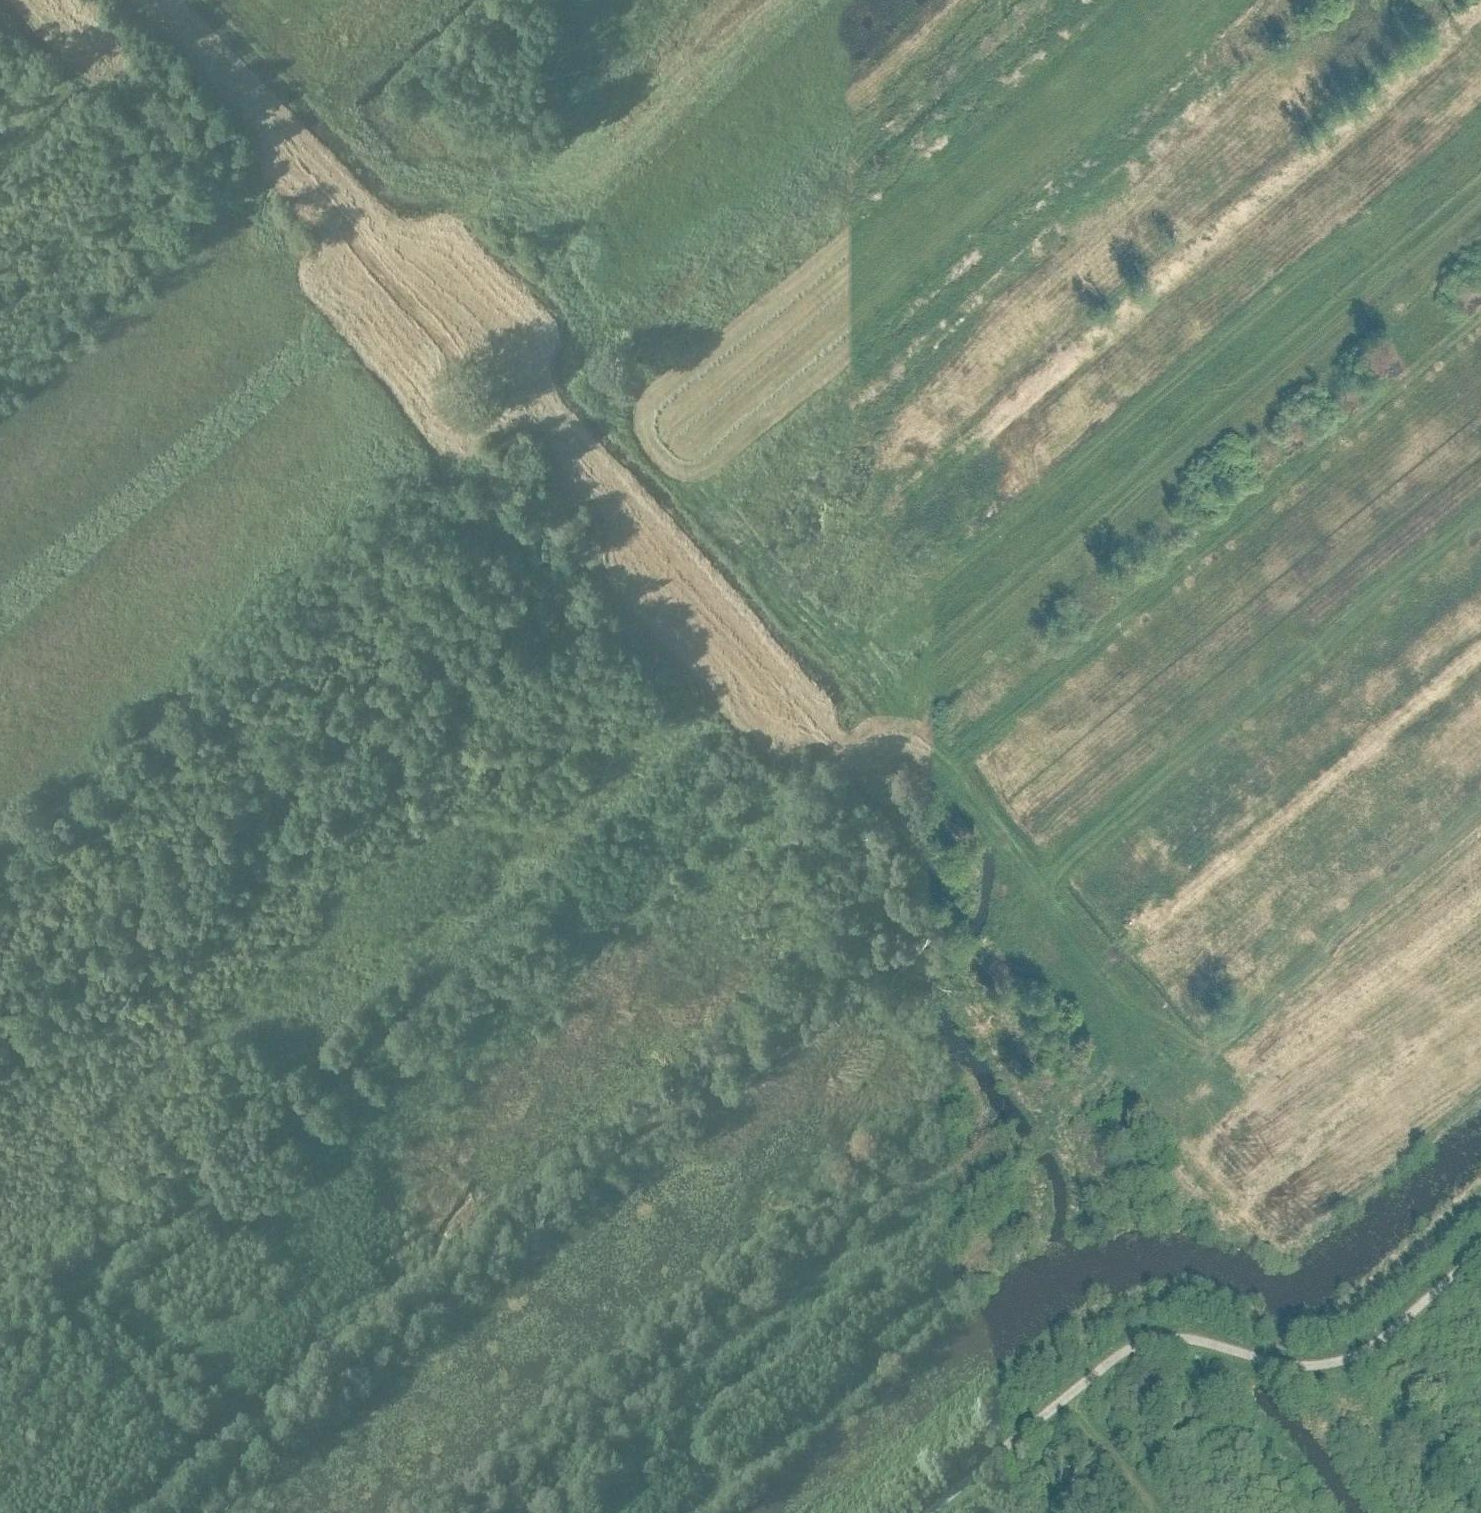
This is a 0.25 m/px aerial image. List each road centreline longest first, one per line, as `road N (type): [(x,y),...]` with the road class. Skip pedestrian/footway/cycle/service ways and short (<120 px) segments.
road 1 (track): [(156,0),(345,203),(388,237),(418,238),(488,185),(528,184)]
road 2 (track): [(1070,1394),(1157,1512)]

